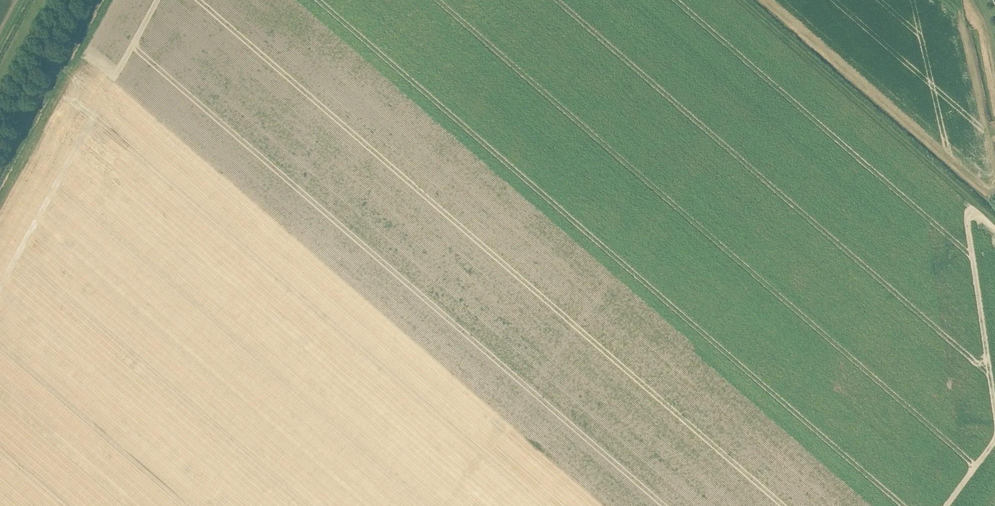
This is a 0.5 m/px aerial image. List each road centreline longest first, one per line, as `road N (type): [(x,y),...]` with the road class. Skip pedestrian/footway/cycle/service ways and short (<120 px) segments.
road 1 (residential): [(0,118),(64,0)]

